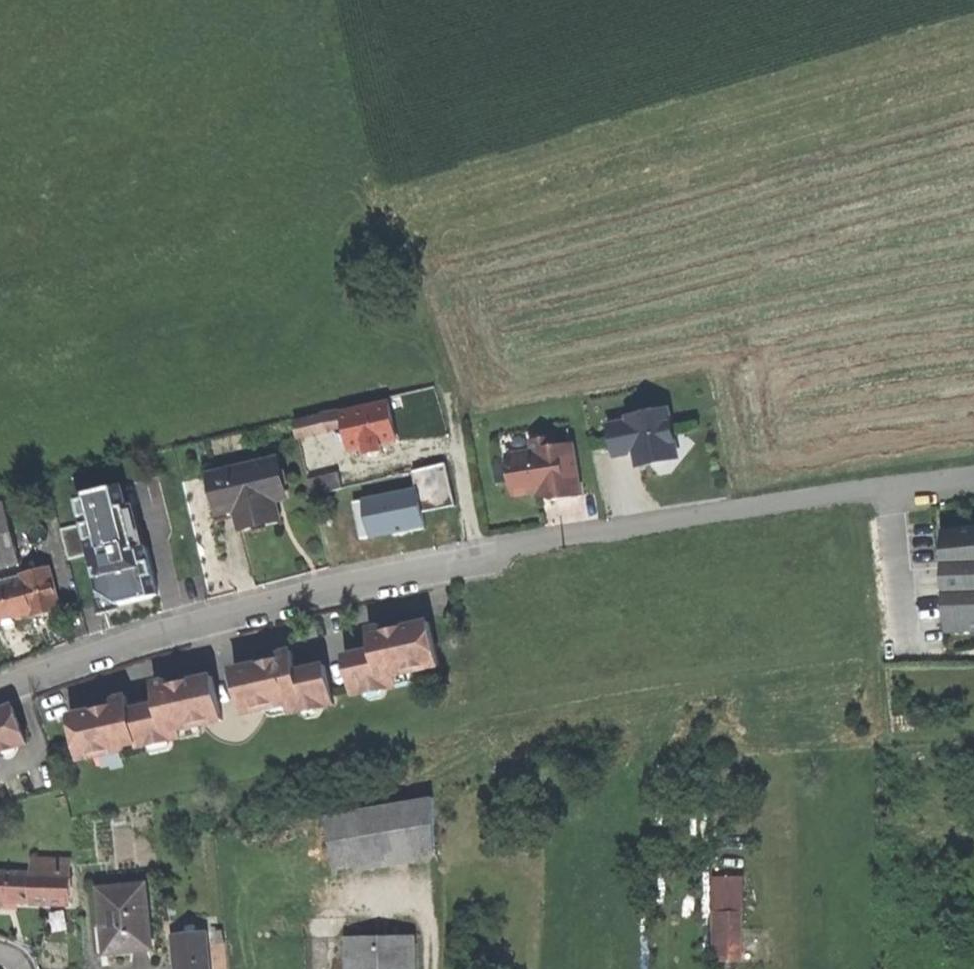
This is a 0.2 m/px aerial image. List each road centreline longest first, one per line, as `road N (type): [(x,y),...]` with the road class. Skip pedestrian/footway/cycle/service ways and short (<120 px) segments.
road 1 (residential): [(0,691),(180,627),(499,551)]
road 2 (unclassified): [(499,551),(973,478)]

